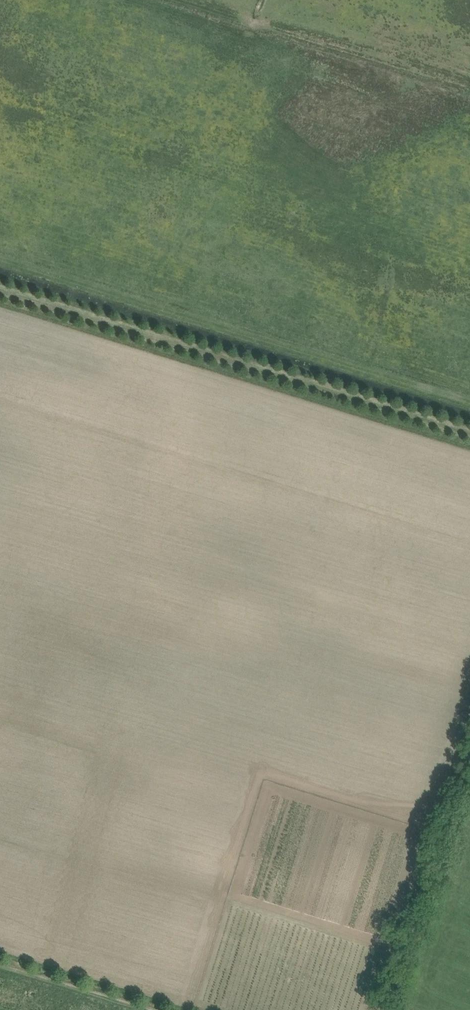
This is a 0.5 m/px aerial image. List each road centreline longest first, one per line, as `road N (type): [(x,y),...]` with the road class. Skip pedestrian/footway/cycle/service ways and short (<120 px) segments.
road 1 (track): [(469,773),(386,1009)]

